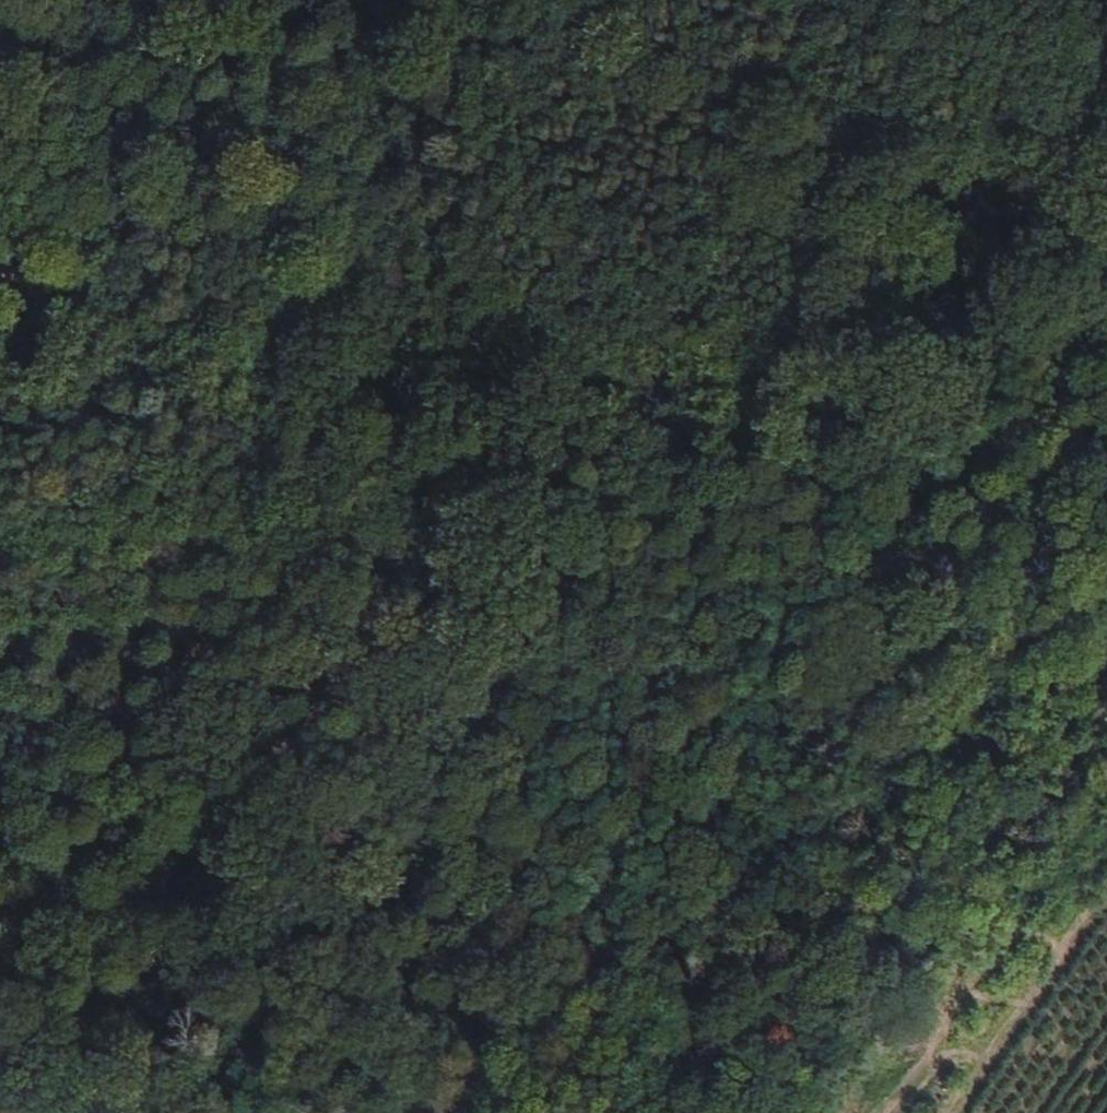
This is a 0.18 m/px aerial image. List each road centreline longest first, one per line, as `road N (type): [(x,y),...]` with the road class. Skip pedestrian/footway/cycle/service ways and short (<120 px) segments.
road 1 (track): [(973,463),(906,405),(437,394),(0,370)]
road 2 (track): [(610,1112),(632,985),(705,799),(838,600),(901,521),(1106,372)]

